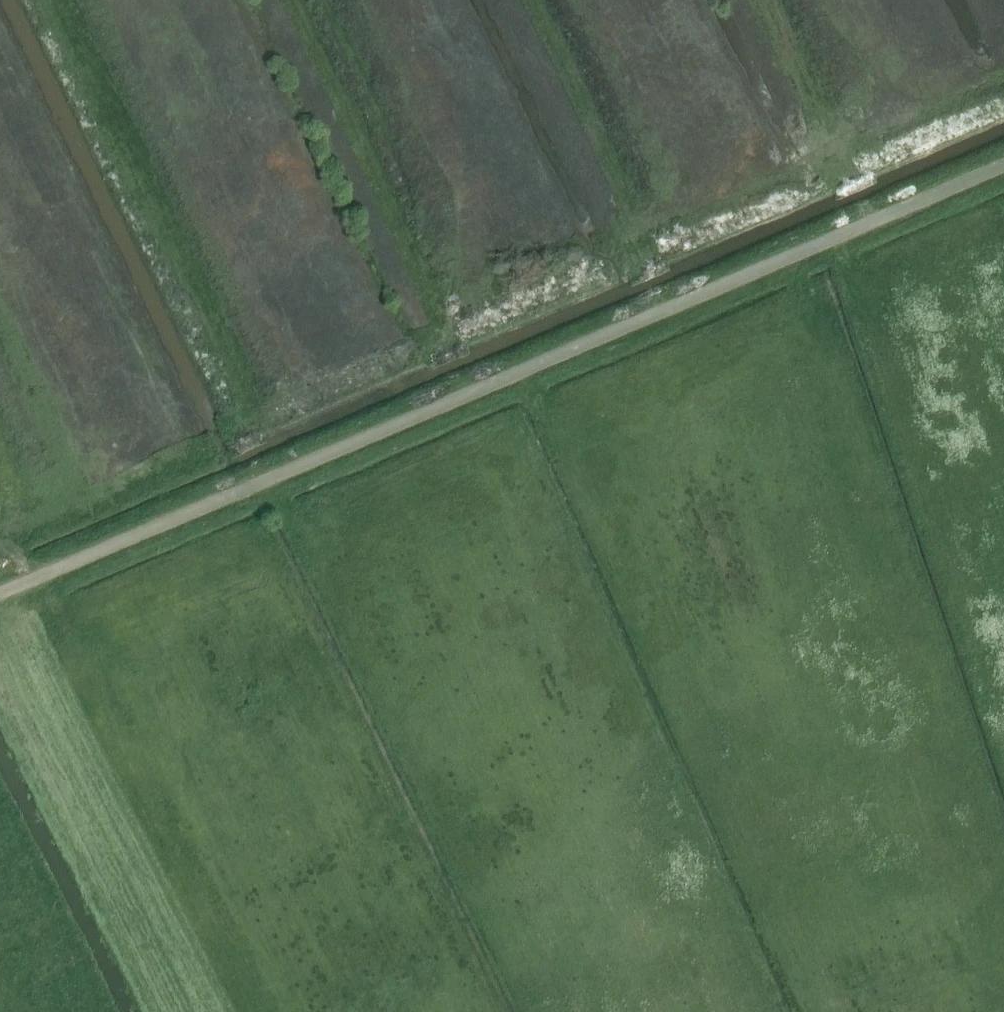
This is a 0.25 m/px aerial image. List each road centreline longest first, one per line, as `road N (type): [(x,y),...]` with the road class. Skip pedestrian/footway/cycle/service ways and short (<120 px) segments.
road 1 (unclassified): [(0,593),(1003,165)]
road 2 (track): [(0,621),(195,1011)]

